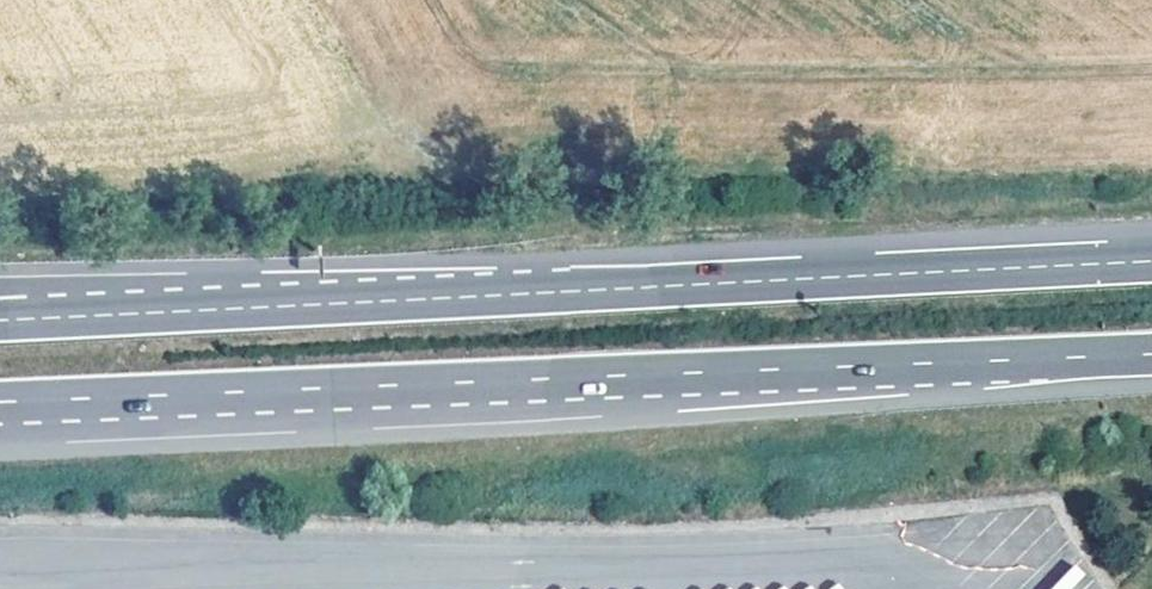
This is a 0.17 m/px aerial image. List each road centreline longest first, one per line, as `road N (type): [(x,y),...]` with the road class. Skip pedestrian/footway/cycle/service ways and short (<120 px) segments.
road 1 (motorway): [(284,399),(1151,363)]
road 2 (motorway): [(1151,267),(543,289)]
road 3 (motorway): [(543,289),(0,321)]
road 4 (motorway): [(543,289),(0,297)]
road 5 (motorway): [(0,427),(284,399)]
road 6 (motorway): [(0,410),(284,399)]

